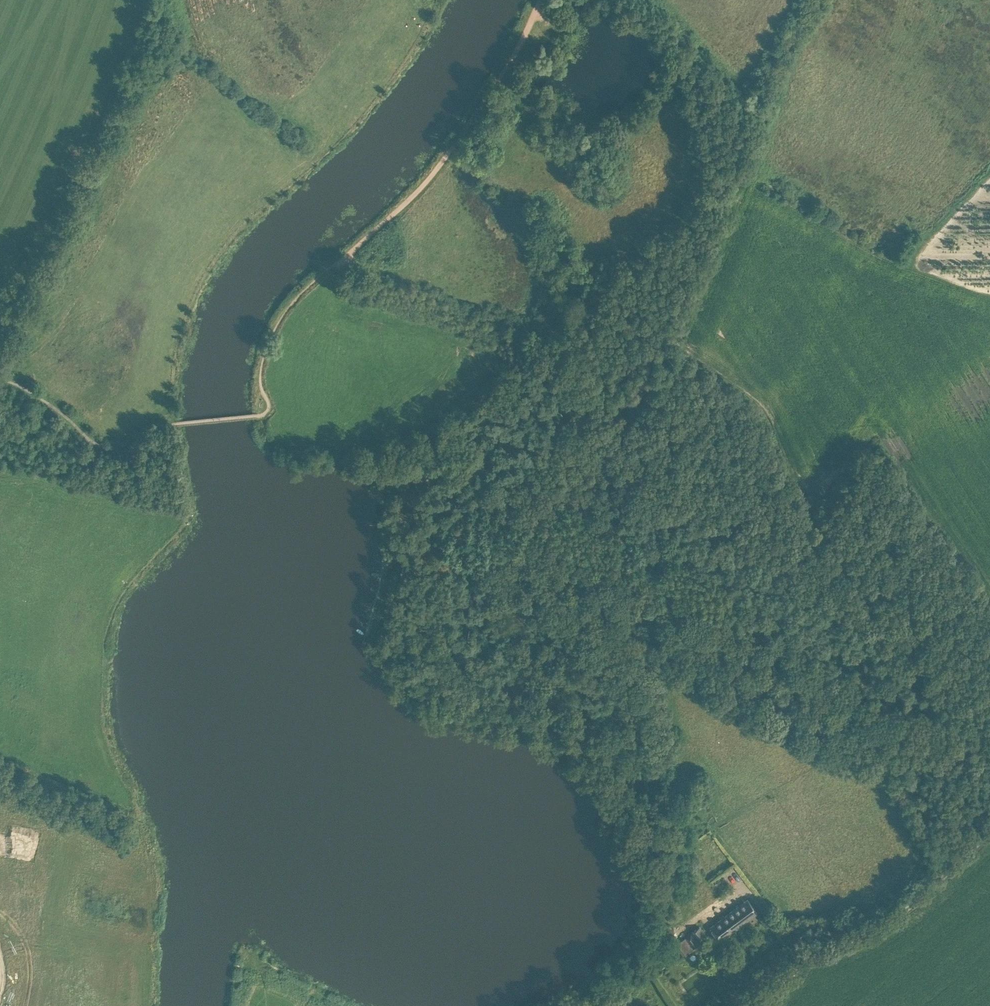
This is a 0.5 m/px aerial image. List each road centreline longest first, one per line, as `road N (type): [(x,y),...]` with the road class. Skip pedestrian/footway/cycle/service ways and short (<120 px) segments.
road 1 (track): [(539,0),(472,120),(426,181),(295,298),(276,326),(260,374),(269,408),(260,415)]
road 2 (track): [(260,415),(152,427),(115,452),(0,382)]
road 3 (track): [(766,1005),(795,969),(878,931),(989,839)]

